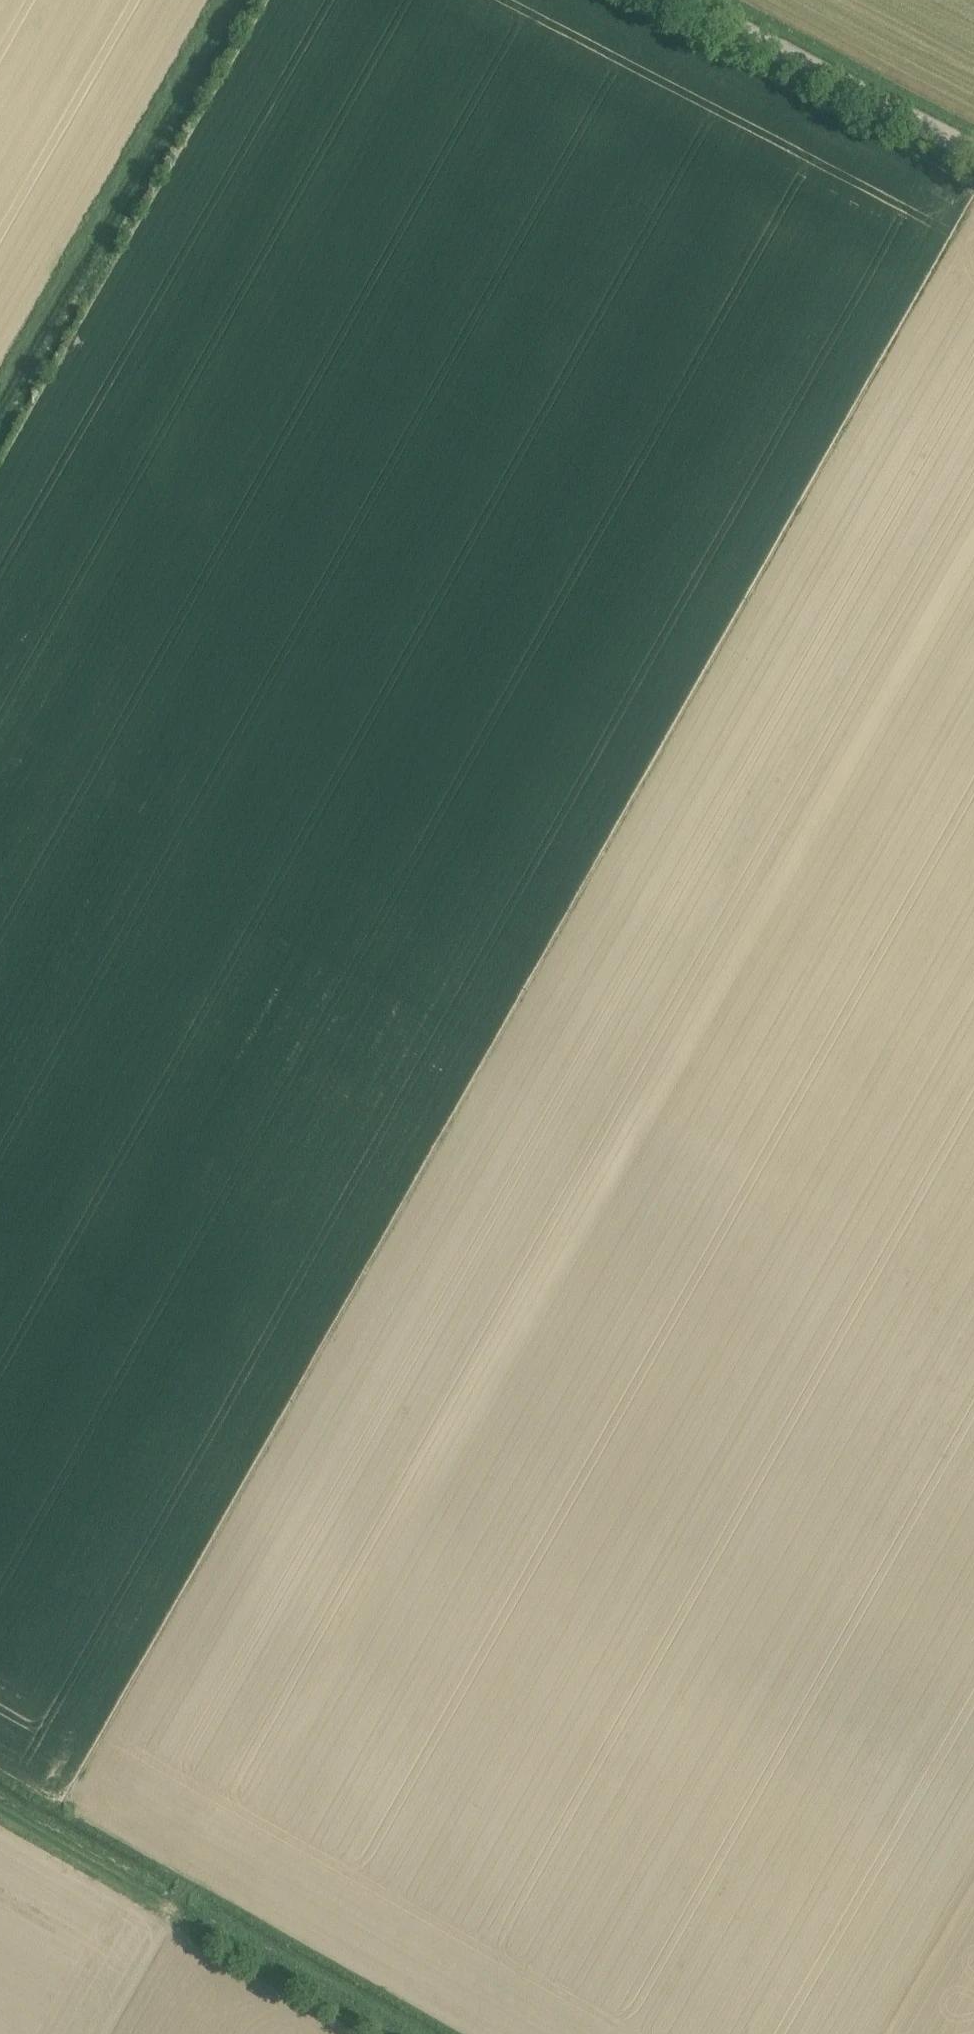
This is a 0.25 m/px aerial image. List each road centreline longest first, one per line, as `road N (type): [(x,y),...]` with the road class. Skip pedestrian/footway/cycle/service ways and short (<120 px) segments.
road 1 (track): [(403,2033),(0,1806)]
road 2 (unclassified): [(973,162),(664,0)]

